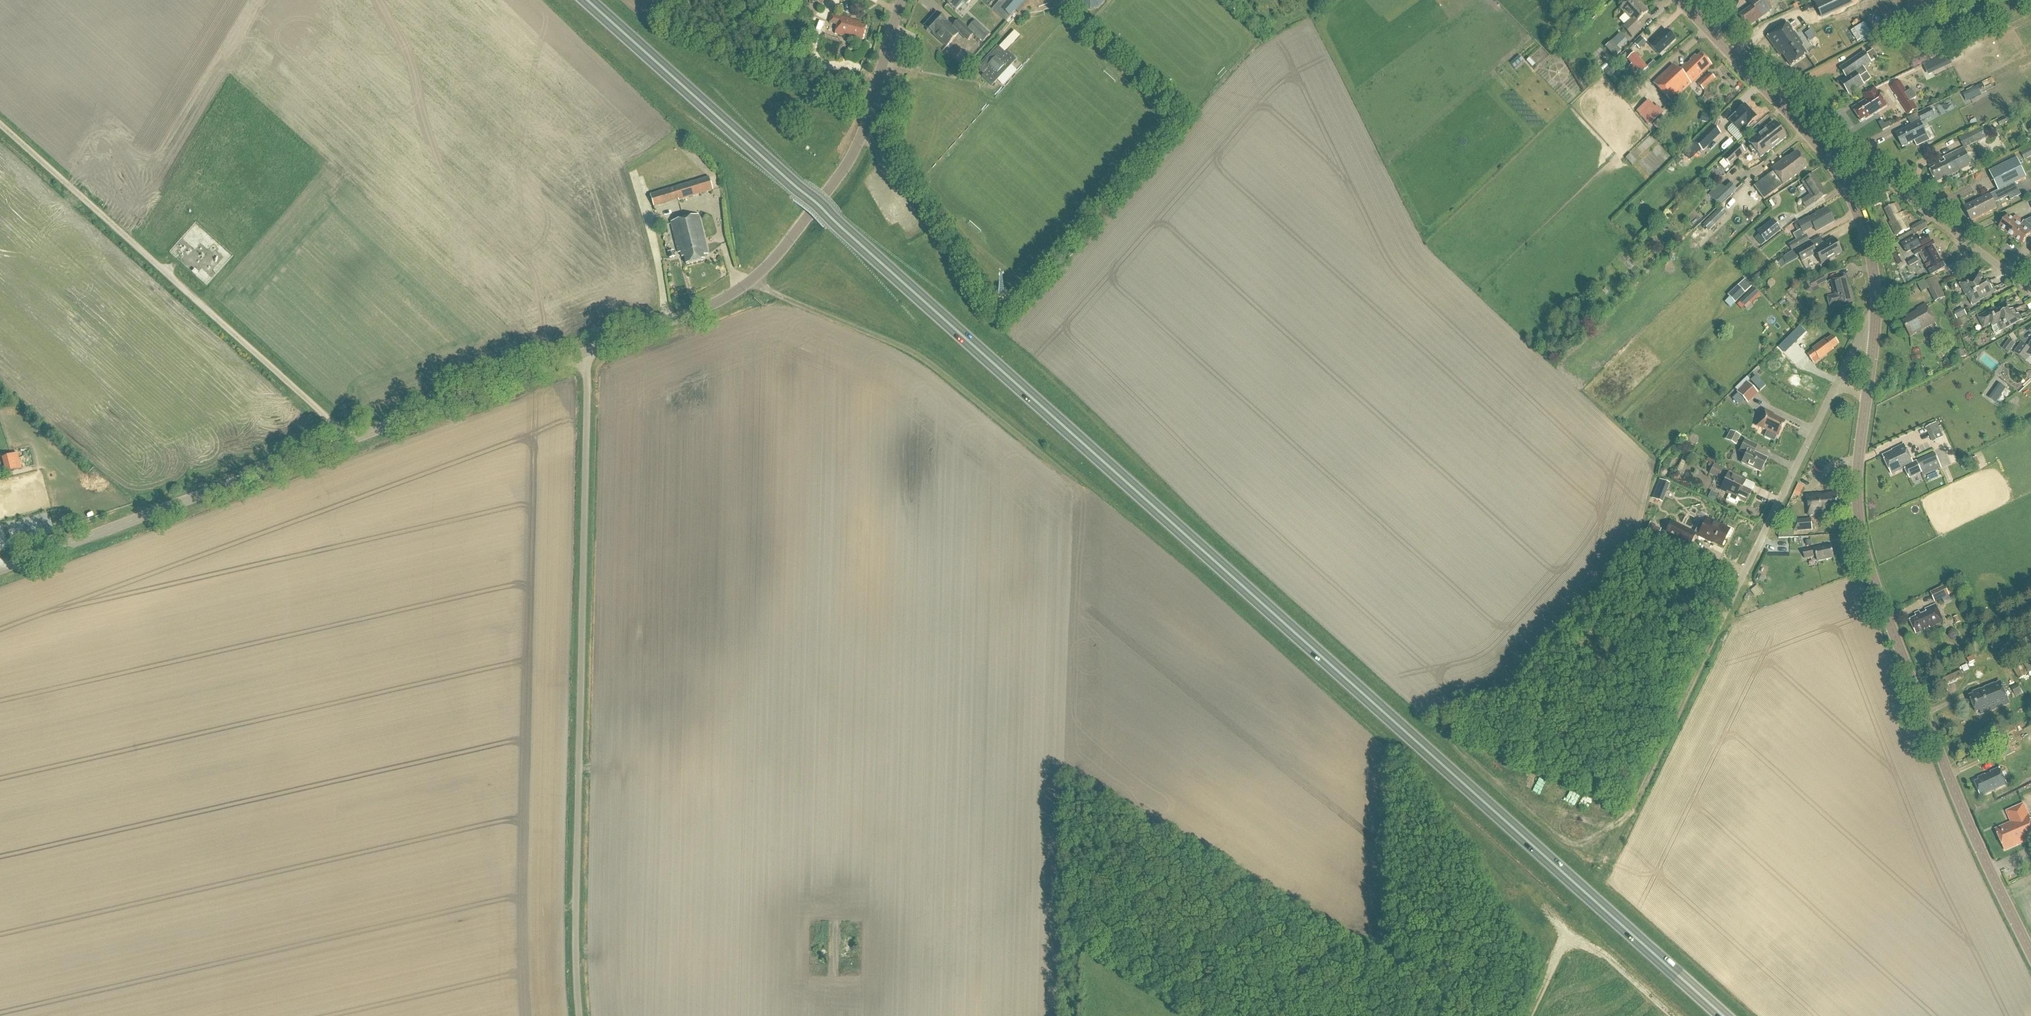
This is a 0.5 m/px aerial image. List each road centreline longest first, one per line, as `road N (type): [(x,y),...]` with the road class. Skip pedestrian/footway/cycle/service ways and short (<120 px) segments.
road 1 (trunk): [(1723,1015),(586,0)]
road 2 (unclassified): [(579,1015),(588,352)]
road 3 (tertiary): [(2030,954),(1941,754),(1867,558),(1858,476),(1866,395)]
road 4 (tertiary): [(588,352),(707,308),(772,261),(853,152),(902,0)]
road 5 (unclassified): [(350,440),(0,126)]
road 6 (residential): [(1635,797),(1836,385)]
road 7 (track): [(755,279),(916,353),(1074,480)]
road 8 (tertiary): [(0,568),(350,440)]
road 9 (tertiary): [(350,440),(588,352)]
road 10 (tertiary): [(1816,142),(1681,0)]
road 11 (residential): [(2030,291),(1874,174)]
road 12 (tertiary): [(1875,314),(1869,246),(1852,195)]

